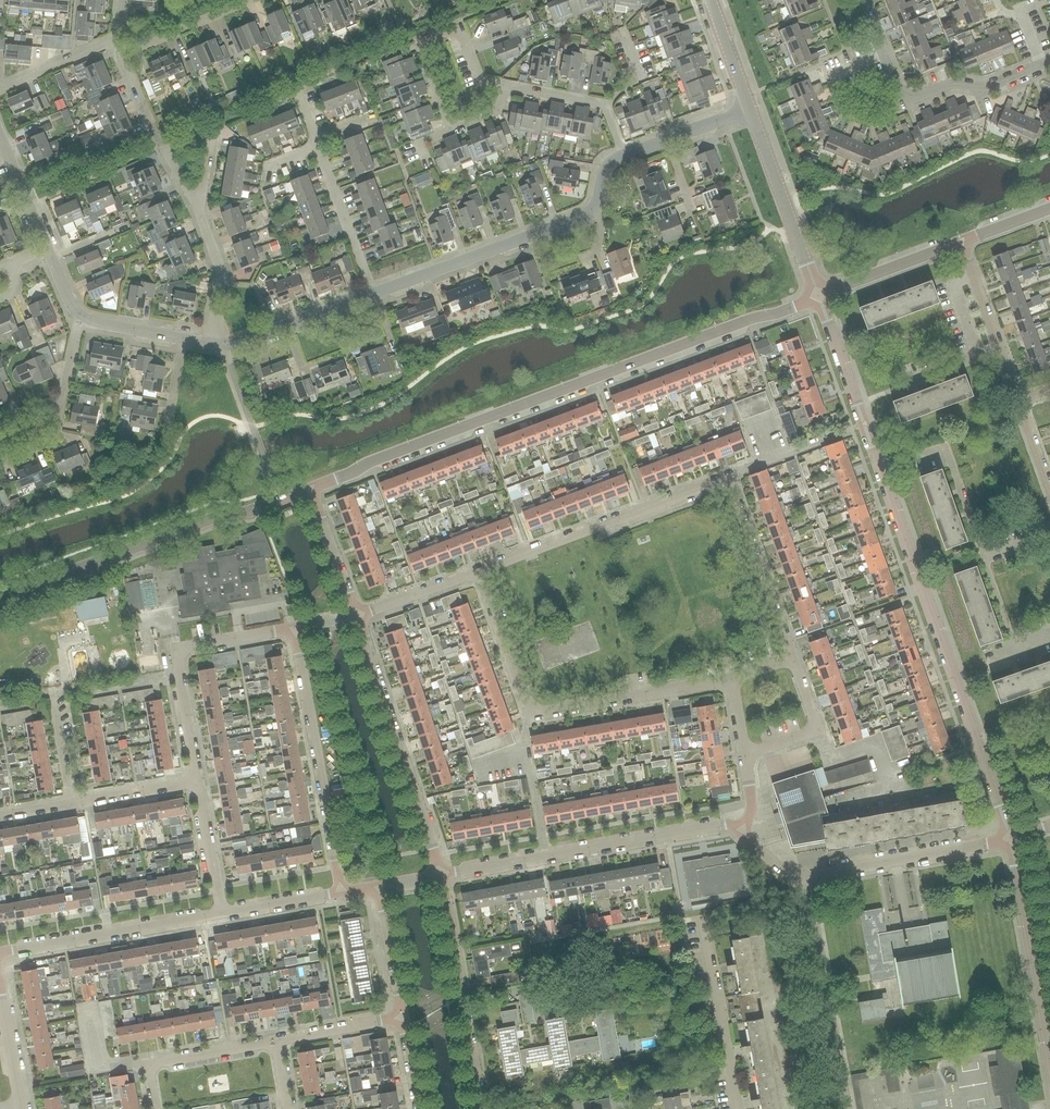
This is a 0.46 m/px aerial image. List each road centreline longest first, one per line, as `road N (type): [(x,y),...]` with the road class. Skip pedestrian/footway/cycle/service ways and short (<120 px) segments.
road 1 (tertiary): [(312,489),(819,296)]
road 2 (residential): [(1009,846),(865,424)]
road 3 (tertiary): [(0,602),(224,513),(250,513),(312,489)]
road 4 (residential): [(228,347),(201,220),(160,152),(124,57)]
road 5 (residential): [(442,875),(357,618)]
road 6 (residential): [(342,891),(295,629)]
road 7 (residential): [(481,571),(729,476)]
road 8 (residential): [(198,779),(183,654),(196,645),(295,629)]
road 9 (residential): [(596,211),(372,294)]
road 10 (residential): [(0,959),(223,914)]
road 11 (residential): [(1049,1063),(1009,846)]
road 12 (residential): [(444,128),(417,48),(455,31),(474,67),(507,89)]
road 13 (residential): [(884,48),(907,103),(953,84),(993,89),(1044,66)]
road 14 (residential): [(808,882),(1009,846)]
road 15 (residential): [(547,856),(725,825),(743,832)]
road 16 (unclassified): [(819,296),(752,111)]
road 17 (residential): [(702,918),(737,1108)]
road 18 (residential): [(791,657),(729,476)]
road 19 (residential): [(155,1108),(147,1064),(274,1042)]
road 20 (residential): [(1019,398),(963,243)]
road 21 (residential): [(842,799),(885,787),(871,744),(830,757),(816,730)]
road 22 (residential): [(372,294),(317,144)]
road 23 (tertiary): [(819,296),(963,243)]
road 24 (residential): [(532,709),(481,571)]
road 25 (residential): [(729,476),(865,424)]
road 26 (residential): [(124,57),(250,0)]
road 27 (residential): [(223,914),(198,779)]
road 28 (residential): [(357,618),(312,489)]
road 29 (residential): [(865,424),(819,296)]
road 30 (residential): [(402,1017),(378,886)]
road 31 (residential): [(463,1006),(442,875)]
road 32 (residential): [(357,618),(481,571)]
road 33 (residential): [(274,1042),(402,1017)]
road 34 (residential): [(117,39),(0,92)]
road 35 (residential): [(72,802),(198,779)]
road 36 (residential): [(50,252),(0,138)]
road 37 (residential): [(847,1108),(826,986)]
road 38 (residential): [(223,914),(342,891)]

